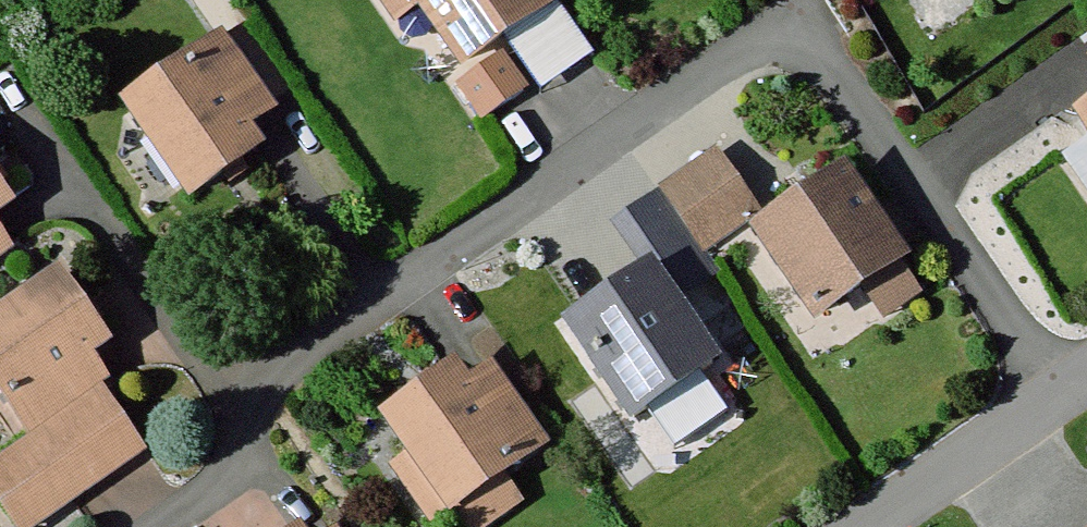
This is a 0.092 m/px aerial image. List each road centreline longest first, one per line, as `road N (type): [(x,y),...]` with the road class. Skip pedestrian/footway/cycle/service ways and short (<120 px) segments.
road 1 (residential): [(131,526),(803,24),(1057,410)]
road 2 (residential): [(1057,410),(891,526)]

